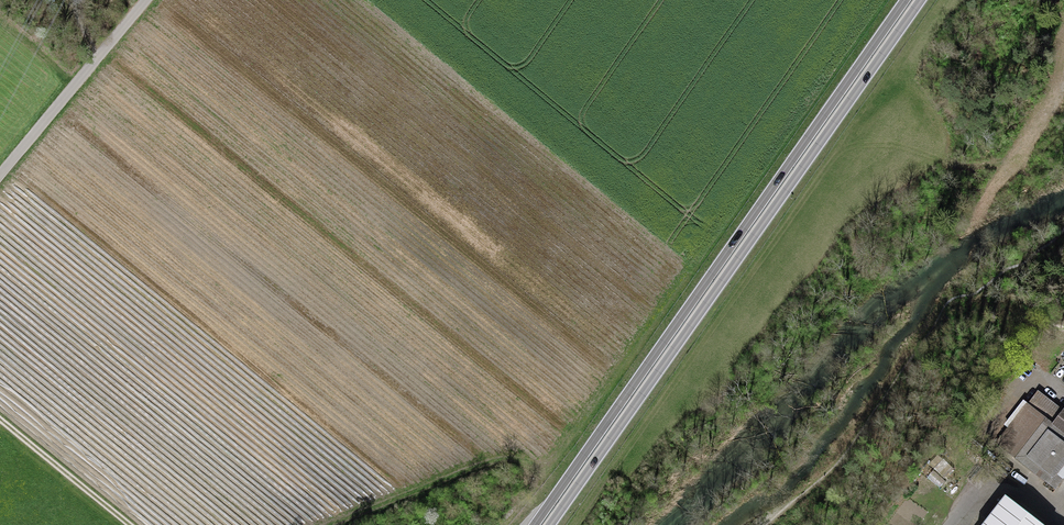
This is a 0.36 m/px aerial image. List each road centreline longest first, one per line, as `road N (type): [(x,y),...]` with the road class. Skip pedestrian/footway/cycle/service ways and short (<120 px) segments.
road 1 (trunk): [(905,0),(534,524)]
road 2 (trunk): [(549,524),(920,0)]
road 3 (track): [(344,524),(508,463),(549,465),(743,205)]
road 4 (unclassified): [(0,172),(143,0)]
road 5 (track): [(0,421),(129,524)]

